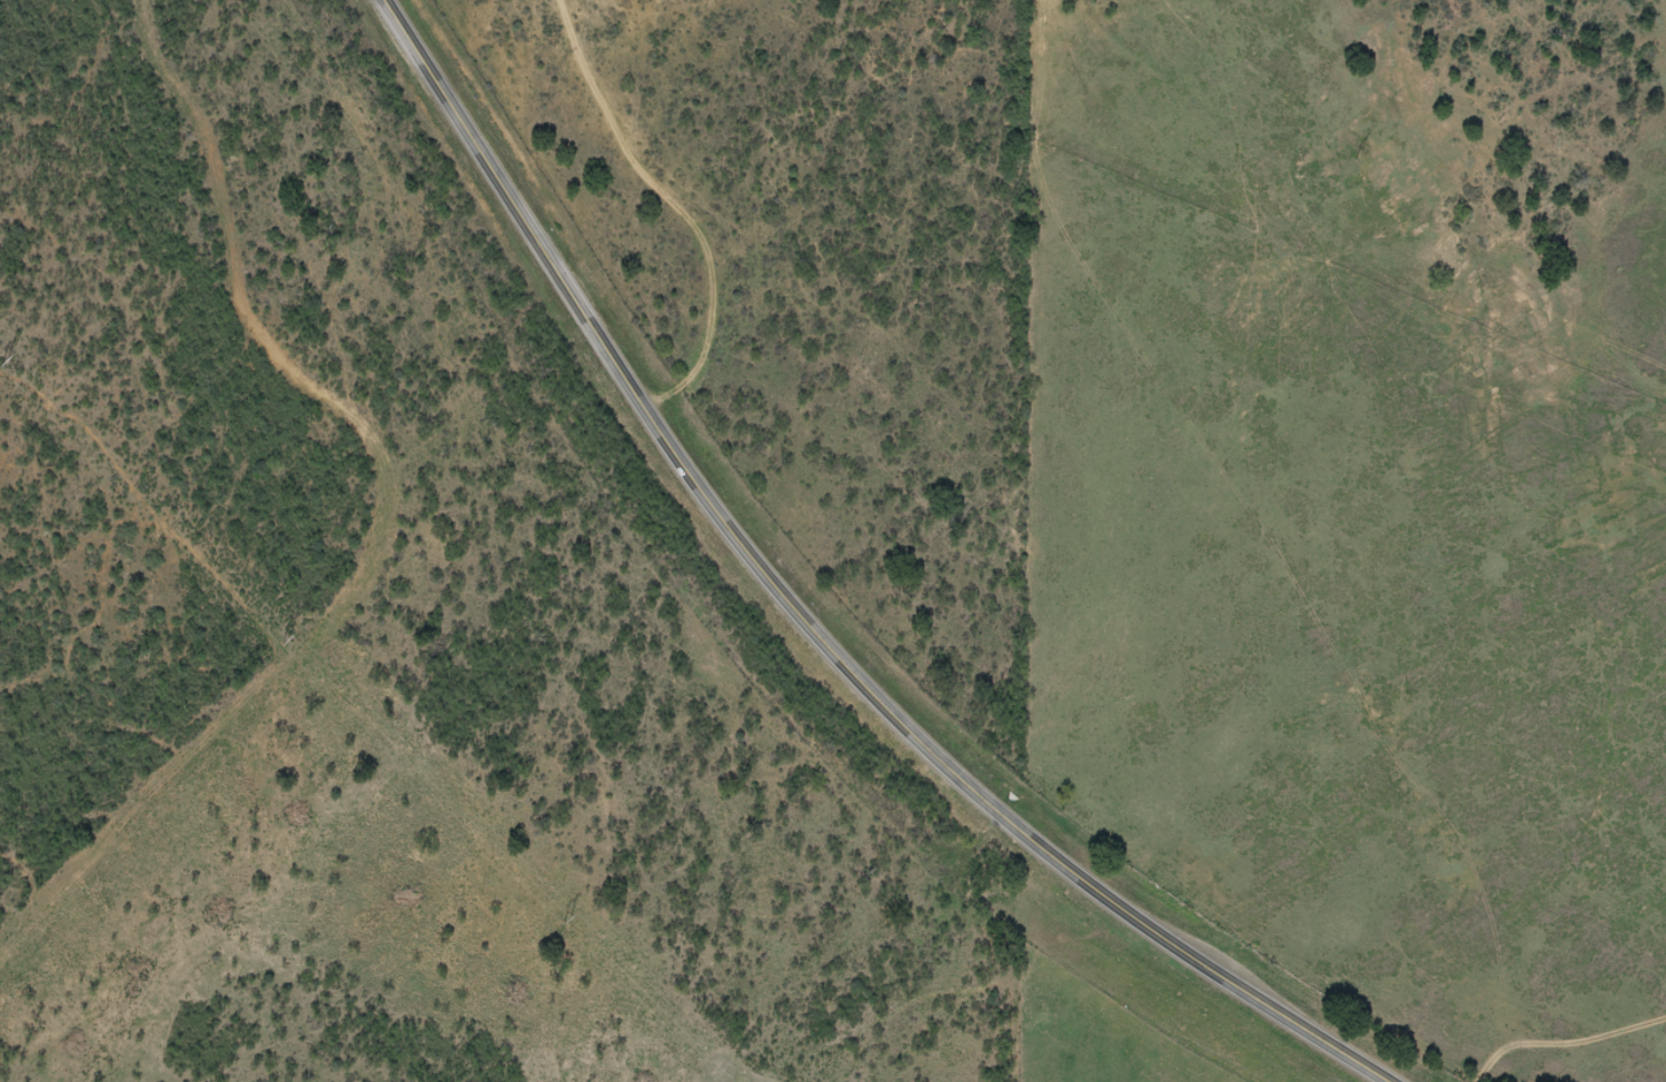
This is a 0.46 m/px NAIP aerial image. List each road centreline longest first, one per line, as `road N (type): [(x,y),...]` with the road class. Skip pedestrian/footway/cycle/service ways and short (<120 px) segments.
road 1 (trunk): [(1389,1081),(1102,895),(915,742),(757,573),(639,406),(386,0)]
road 2 (residential): [(639,406),(686,265),(604,105),(576,0)]
road 3 (residential): [(1474,1081),(1491,1055),(1665,1016)]

